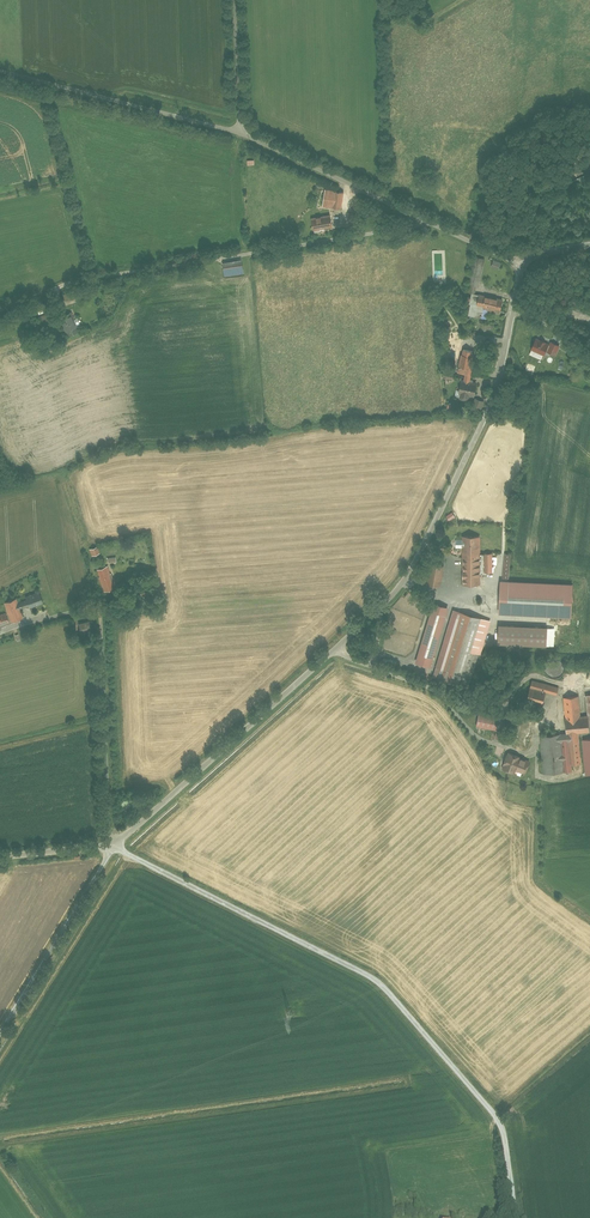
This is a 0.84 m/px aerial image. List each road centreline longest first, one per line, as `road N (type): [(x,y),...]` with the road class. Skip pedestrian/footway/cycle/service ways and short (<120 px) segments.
road 1 (residential): [(112,849),(404,581),(493,399),(523,267)]
road 2 (residential): [(514,1217),(498,1118),(380,984),(112,849)]
road 3 (residential): [(0,340),(36,329),(52,293),(99,277),(423,220)]
road 4 (residential): [(0,634),(99,610),(112,849)]
road 5 (residential): [(0,71),(238,134)]
road 6 (residential): [(112,849),(0,1031)]
road 7 (residential): [(238,134),(423,220)]
road 8 (track): [(335,651),(444,697),(512,714)]
road 9 (residential): [(238,134),(236,0)]

